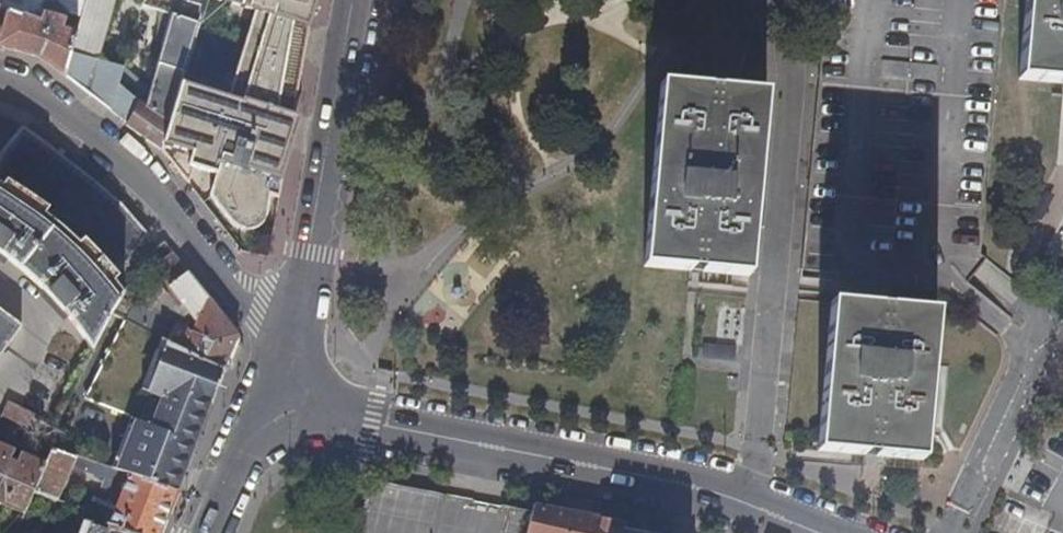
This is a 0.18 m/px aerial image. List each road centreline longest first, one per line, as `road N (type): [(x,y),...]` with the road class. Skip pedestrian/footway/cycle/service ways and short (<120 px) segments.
road 1 (residential): [(818,532),(718,493),(373,424),(290,387)]
road 2 (residential): [(0,82),(96,147),(164,207),(255,312),(290,387)]
road 3 (residential): [(360,0),(290,387)]
road 4 (residential): [(290,387),(207,532)]

